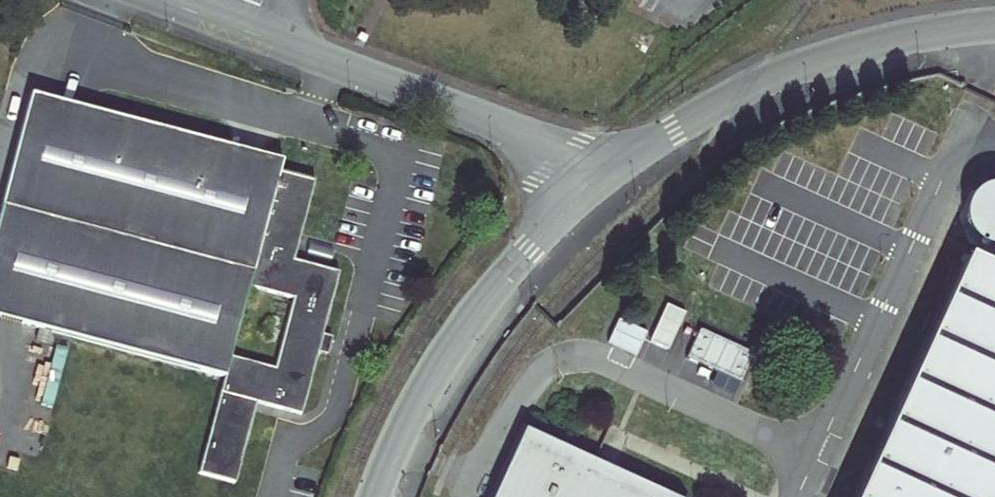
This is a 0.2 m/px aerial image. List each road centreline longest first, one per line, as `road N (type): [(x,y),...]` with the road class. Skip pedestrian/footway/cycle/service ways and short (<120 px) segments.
road 1 (unclassified): [(607,174),(545,143),(159,0)]
road 2 (unclassified): [(994,25),(821,63),(712,109),(607,174)]
road 3 (unclassified): [(607,174),(528,247),(460,332),(408,418),(375,496)]

